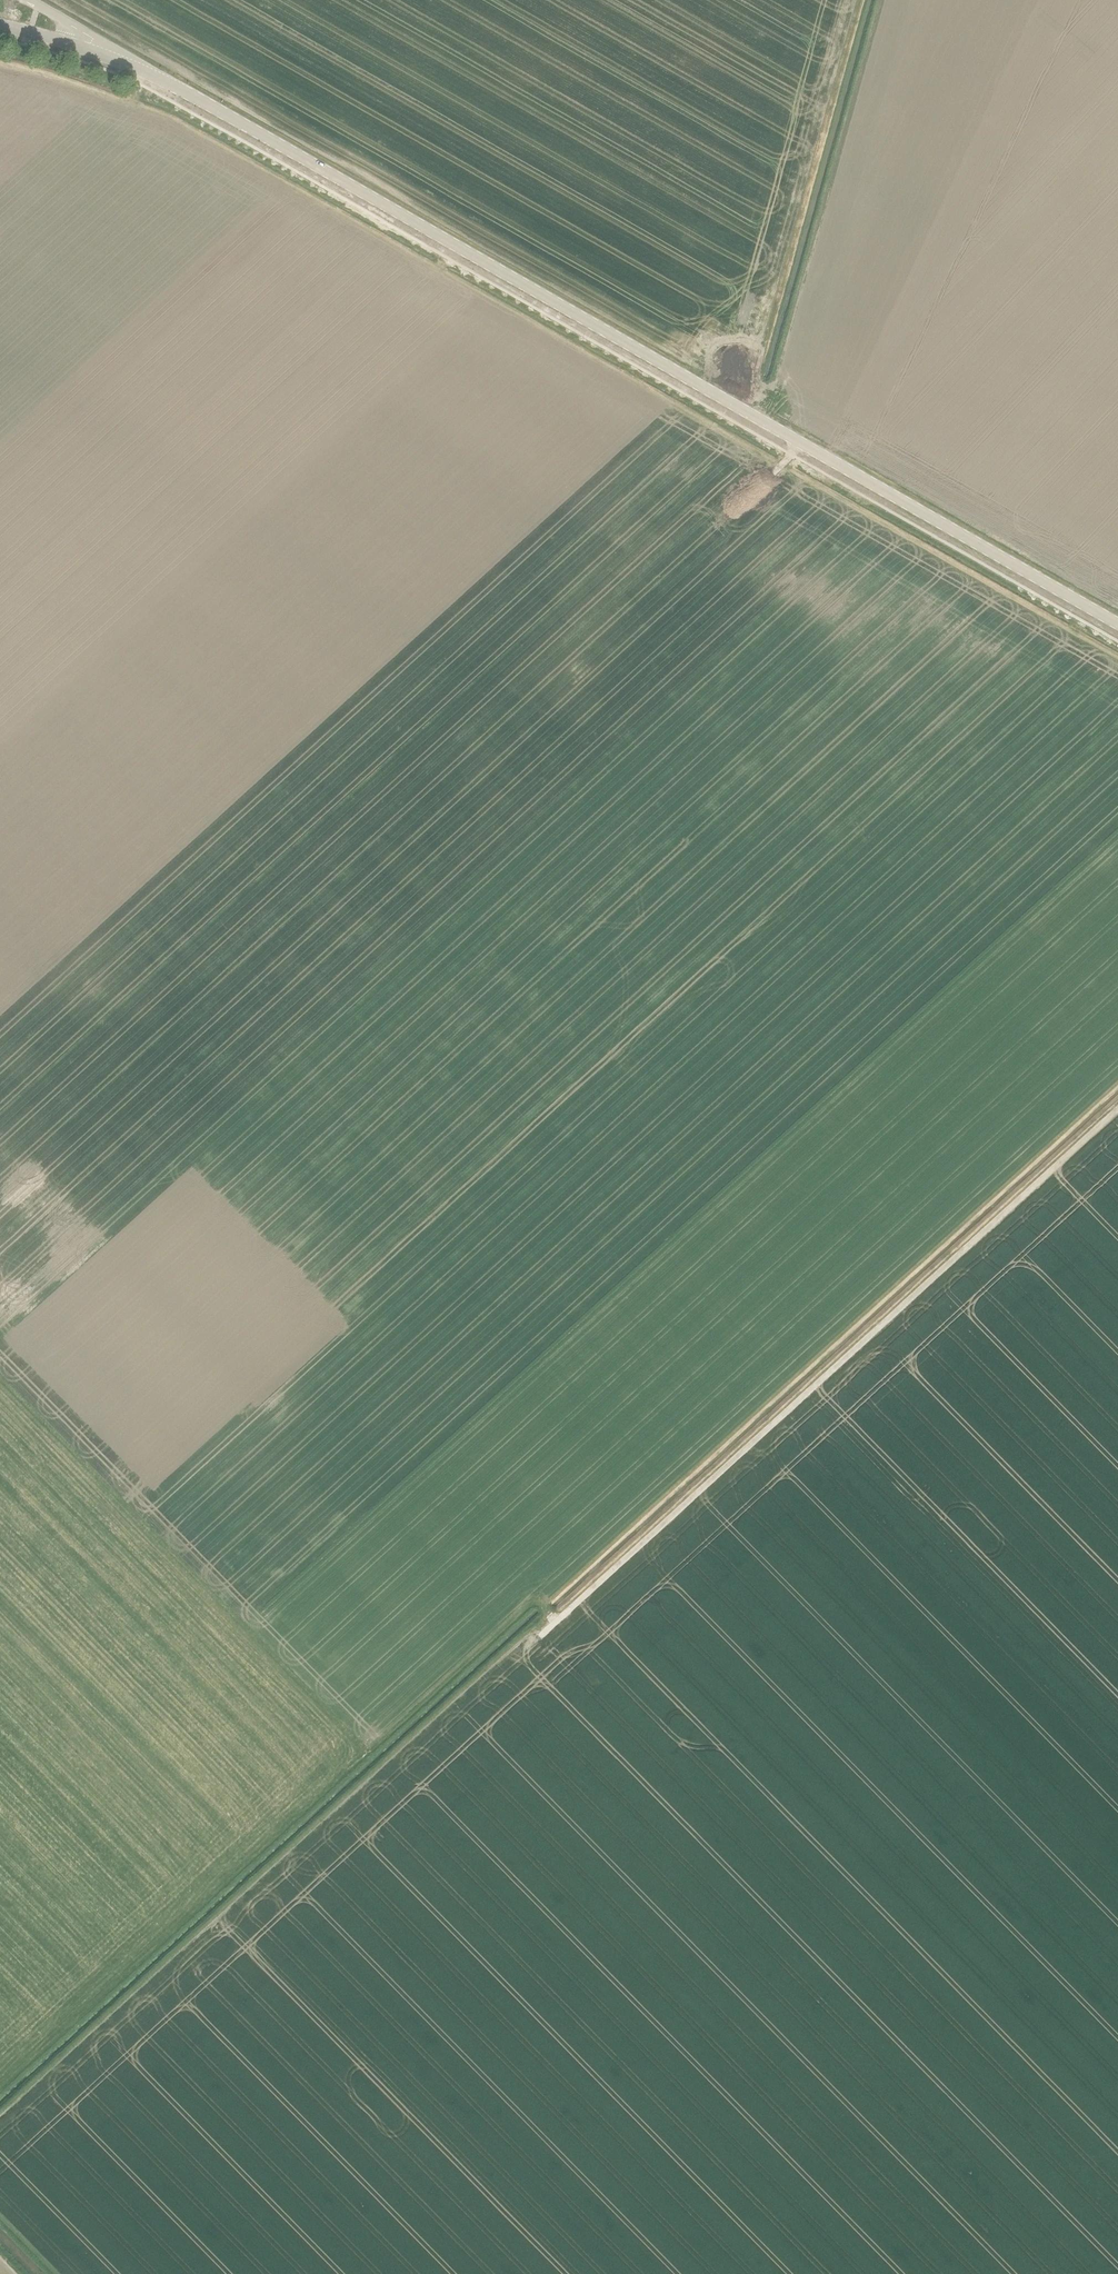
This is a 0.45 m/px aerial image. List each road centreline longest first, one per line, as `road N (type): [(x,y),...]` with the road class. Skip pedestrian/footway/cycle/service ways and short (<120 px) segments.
road 1 (secondary): [(1117,624),(192,95),(96,53)]

